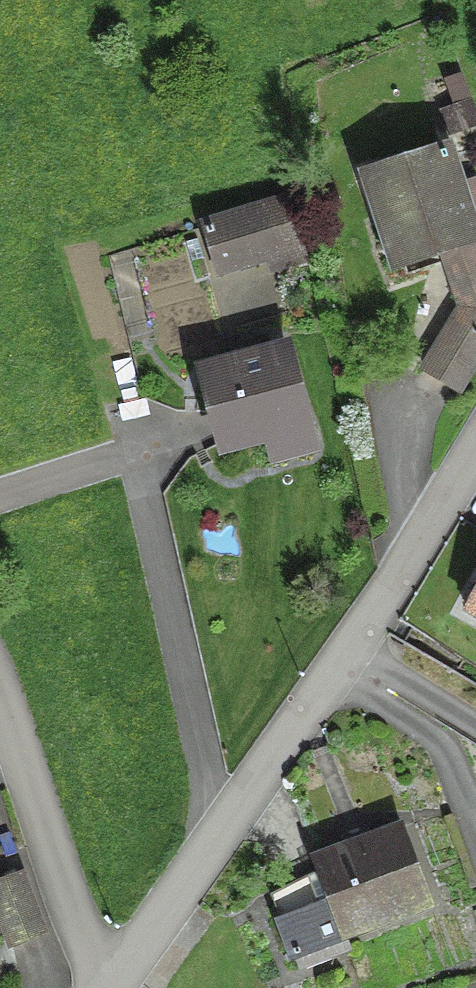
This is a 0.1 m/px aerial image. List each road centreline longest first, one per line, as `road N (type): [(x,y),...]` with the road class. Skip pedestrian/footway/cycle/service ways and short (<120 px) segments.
road 1 (residential): [(475,455),(342,670),(114,987)]
road 2 (residential): [(0,695),(89,958),(111,987)]

